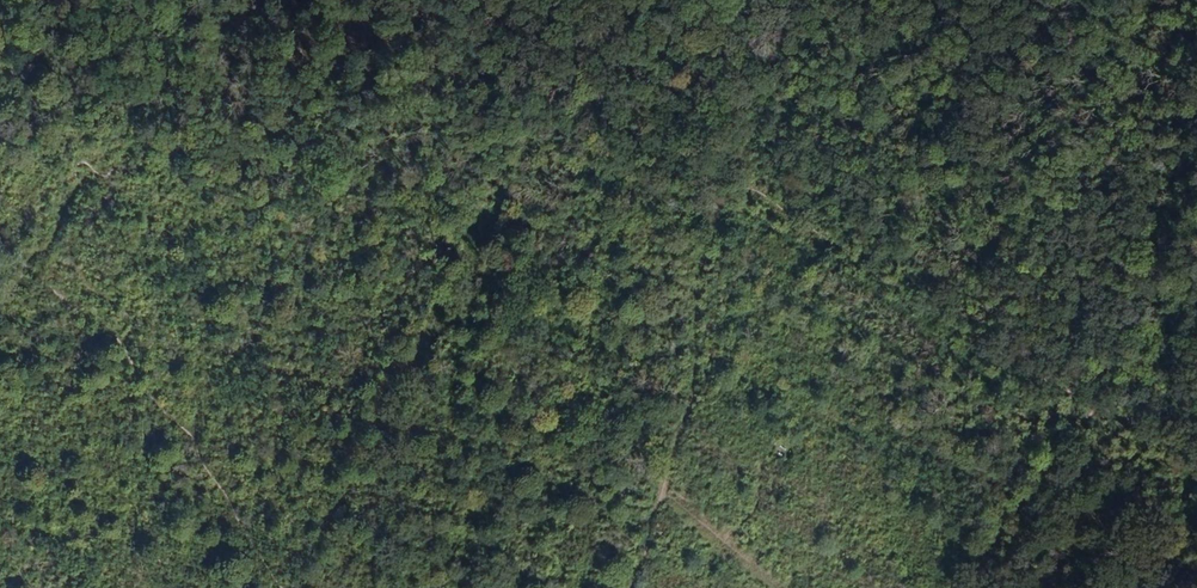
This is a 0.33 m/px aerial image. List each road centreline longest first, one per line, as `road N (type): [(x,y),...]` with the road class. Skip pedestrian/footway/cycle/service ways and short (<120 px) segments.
road 1 (track): [(287,587),(111,330),(27,272),(0,233)]
road 2 (track): [(633,587),(695,388),(708,246),(726,202),(748,186)]
road 3 (track): [(1093,401),(966,587)]

